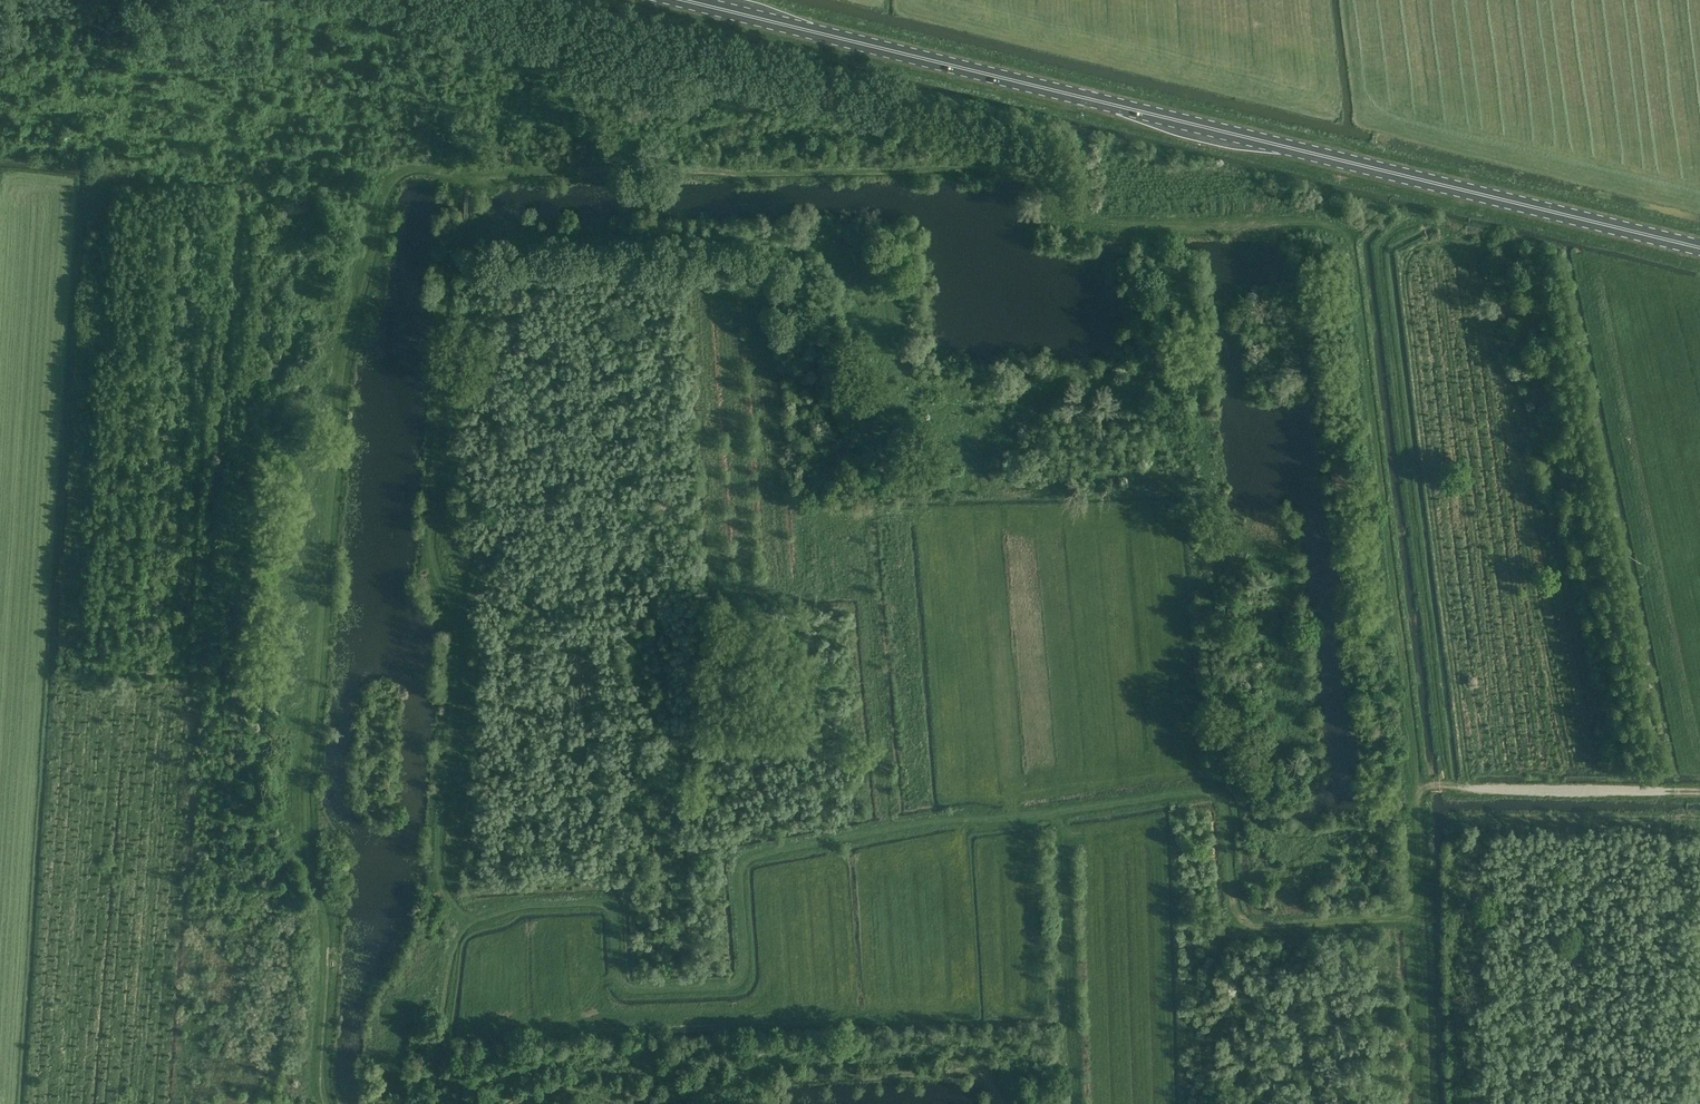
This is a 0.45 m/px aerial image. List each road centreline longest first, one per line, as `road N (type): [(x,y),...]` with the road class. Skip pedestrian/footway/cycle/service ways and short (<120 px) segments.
road 1 (primary): [(682,0),(1699,248)]
road 2 (track): [(1699,789),(1419,788)]

